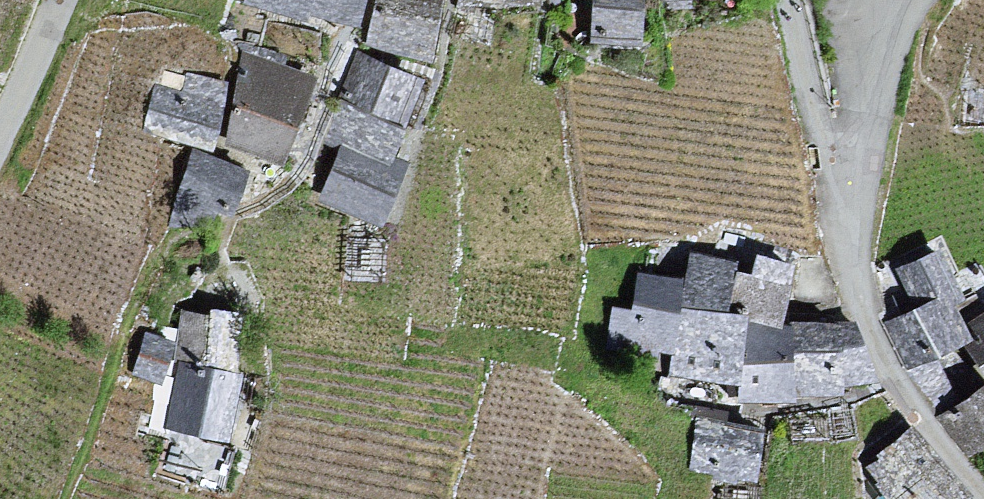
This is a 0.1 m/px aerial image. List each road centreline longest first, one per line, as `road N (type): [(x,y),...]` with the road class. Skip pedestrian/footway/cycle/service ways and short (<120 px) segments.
road 1 (unclassified): [(842,236),(889,373),(983,488)]
road 2 (unclassified): [(901,0),(877,67),(867,164),(842,236)]
road 3 (unclassified): [(790,0),(842,236)]
road 4 (unclassified): [(60,0),(0,132)]

